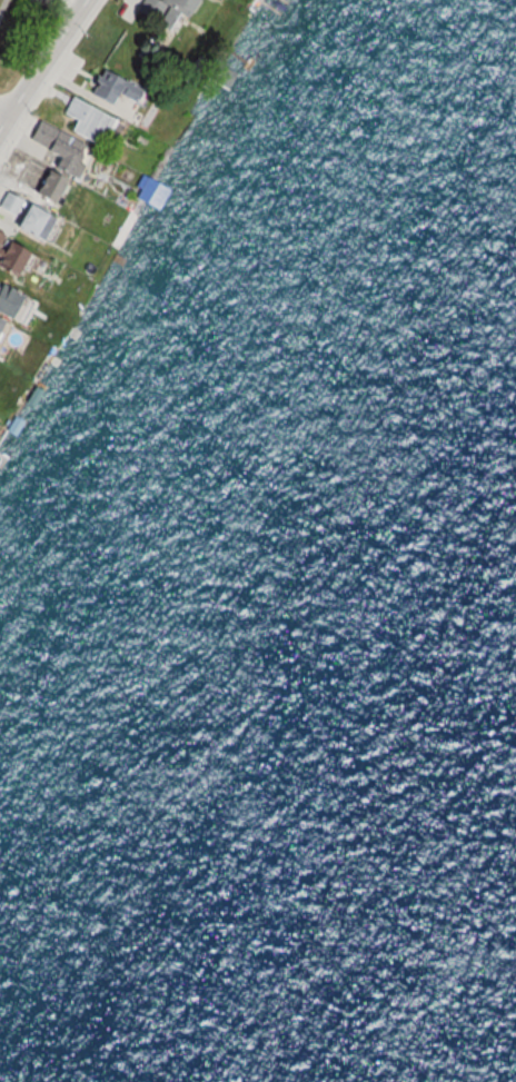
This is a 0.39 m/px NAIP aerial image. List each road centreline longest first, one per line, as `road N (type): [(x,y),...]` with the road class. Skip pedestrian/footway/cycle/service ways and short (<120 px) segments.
road 1 (primary): [(7,118),(88,0)]

